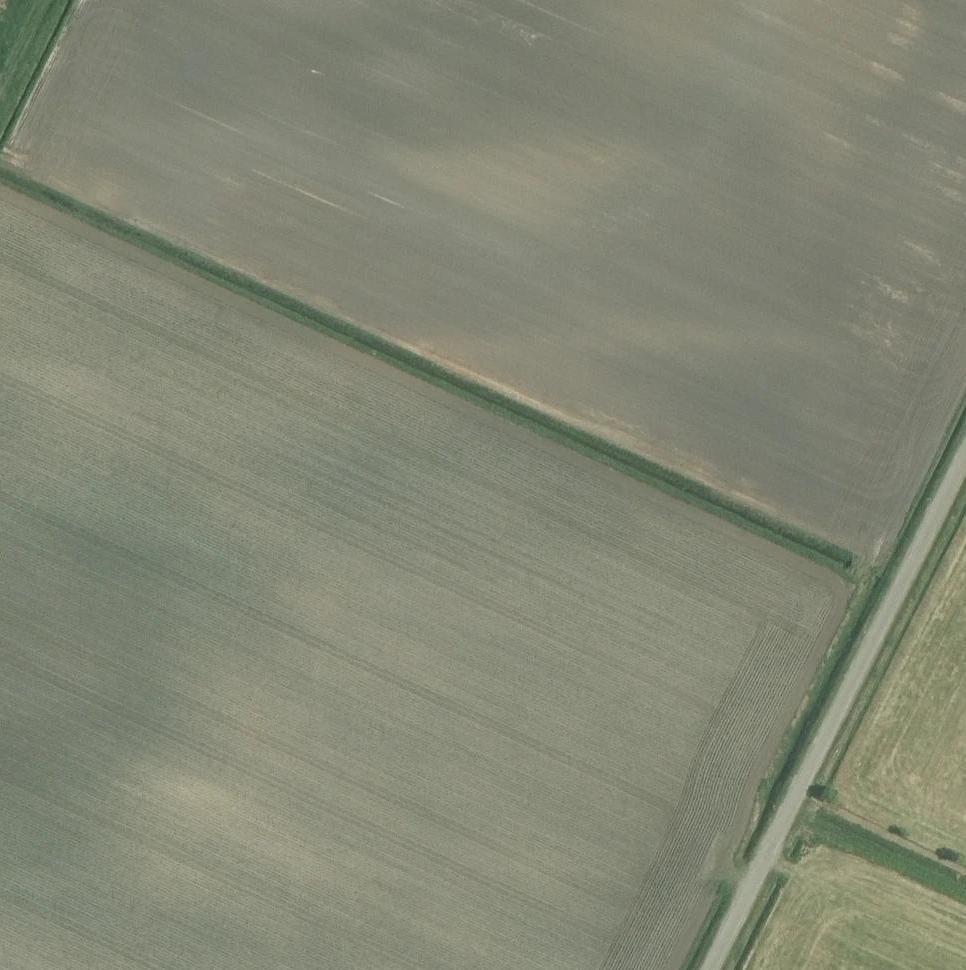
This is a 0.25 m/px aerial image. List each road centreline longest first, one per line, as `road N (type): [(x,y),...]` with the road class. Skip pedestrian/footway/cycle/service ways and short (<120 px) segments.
road 1 (unclassified): [(965,449),(709,969)]

